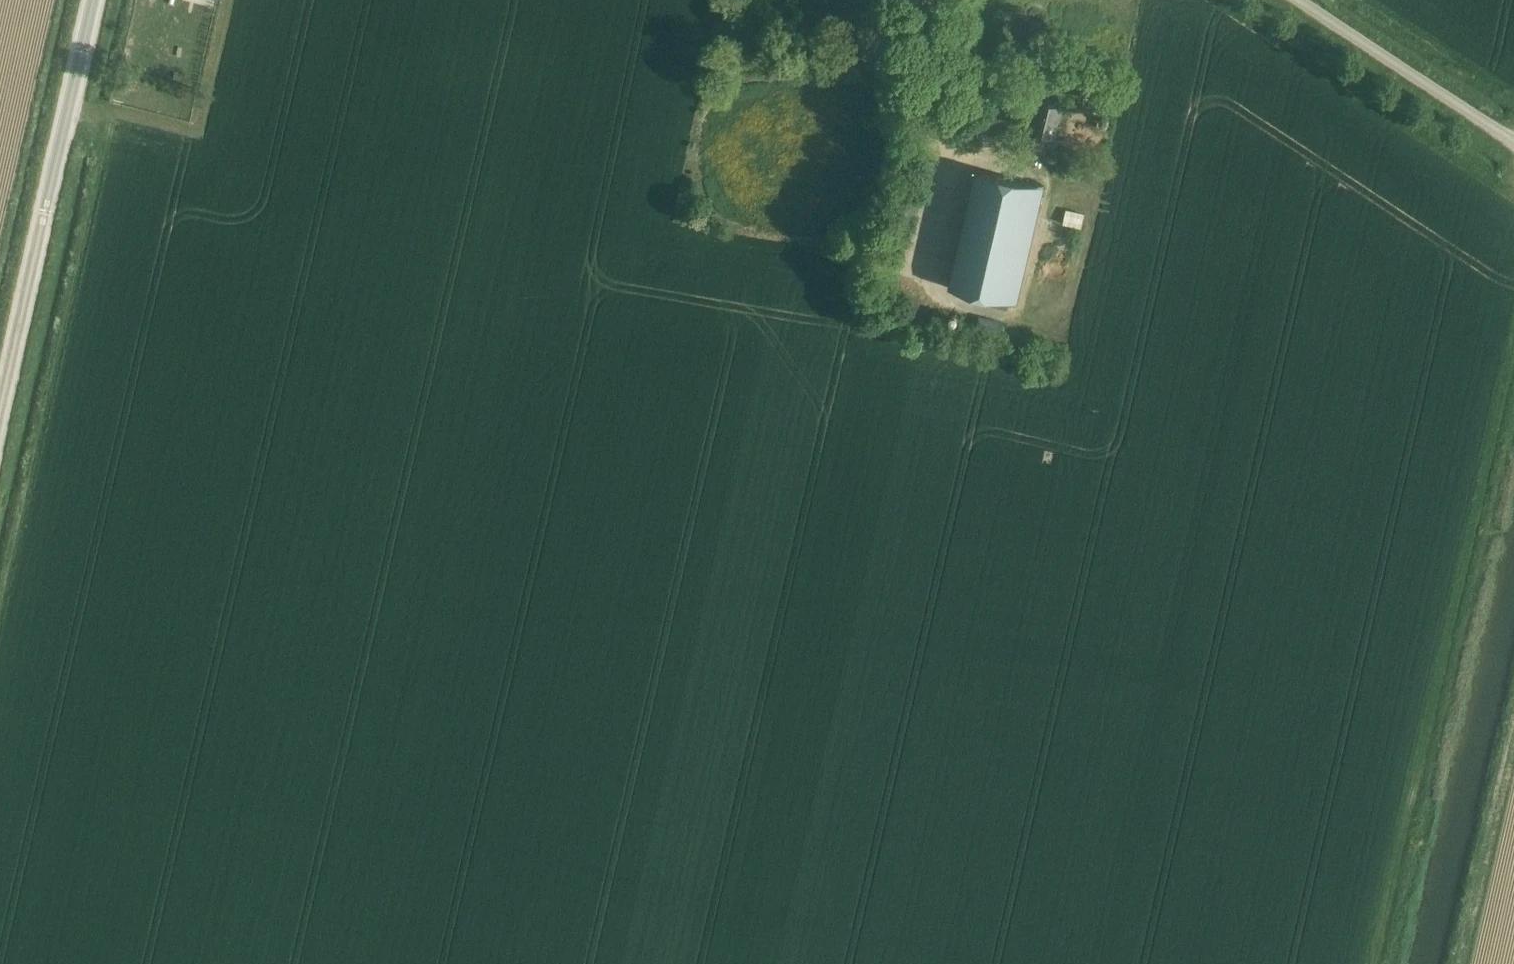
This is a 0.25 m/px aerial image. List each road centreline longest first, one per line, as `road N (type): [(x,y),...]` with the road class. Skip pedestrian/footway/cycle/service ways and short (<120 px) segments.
road 1 (unclassified): [(0,418),(95,0)]
road 2 (unclassified): [(1513,140),(1305,0)]

